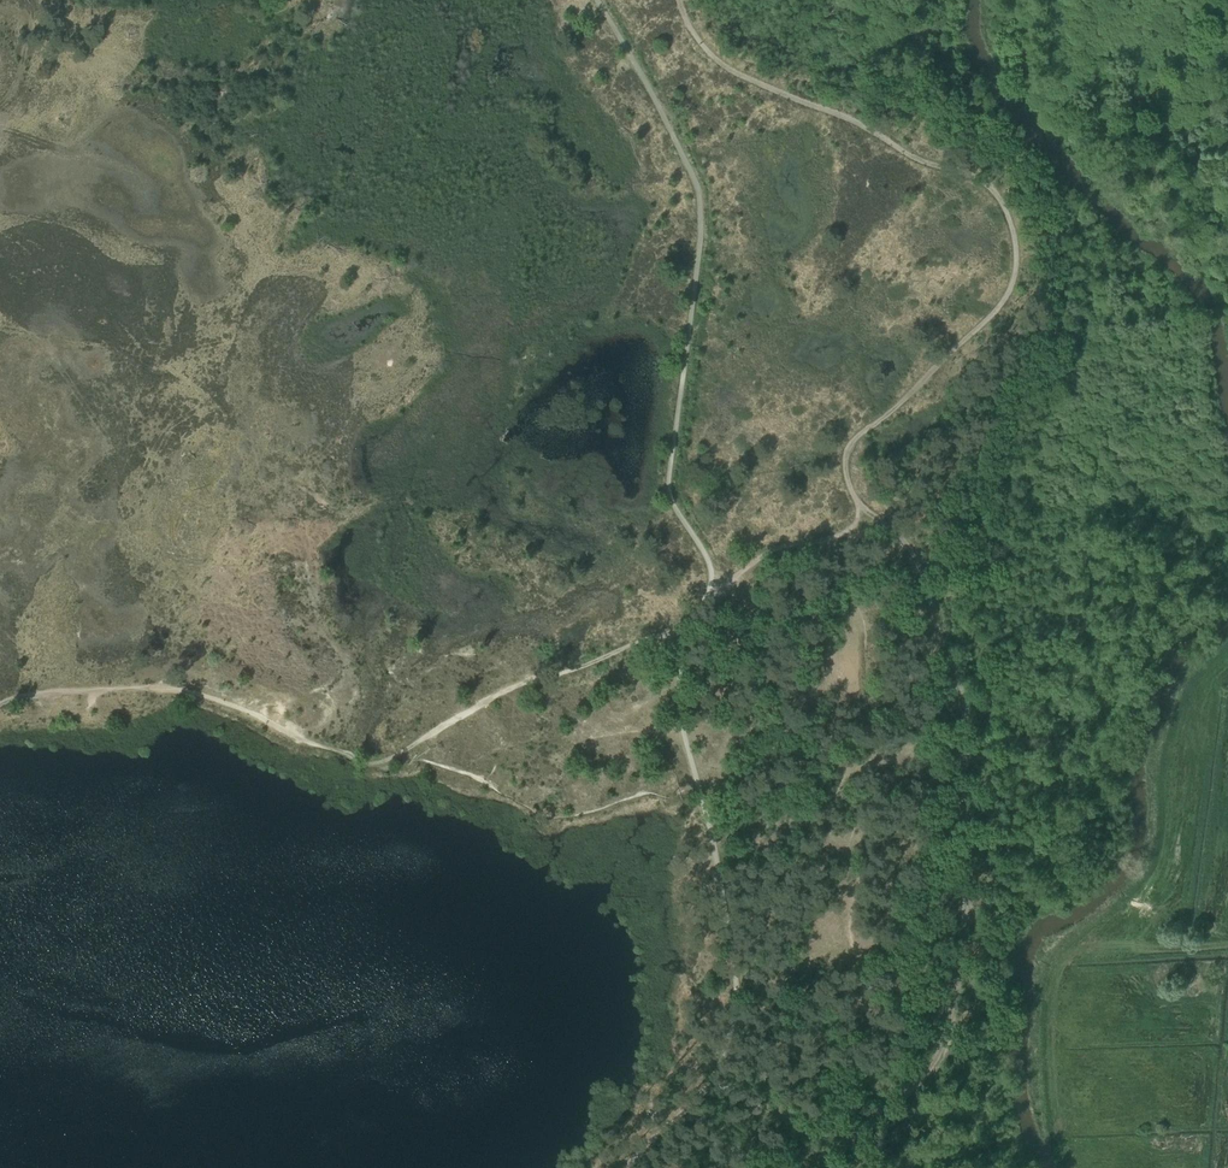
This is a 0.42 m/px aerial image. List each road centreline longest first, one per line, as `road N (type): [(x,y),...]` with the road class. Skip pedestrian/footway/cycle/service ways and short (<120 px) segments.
road 1 (track): [(816,1167),(934,1062),(950,1038),(969,868),(961,812),(965,714),(942,635),(916,562),(890,525),(860,505)]

